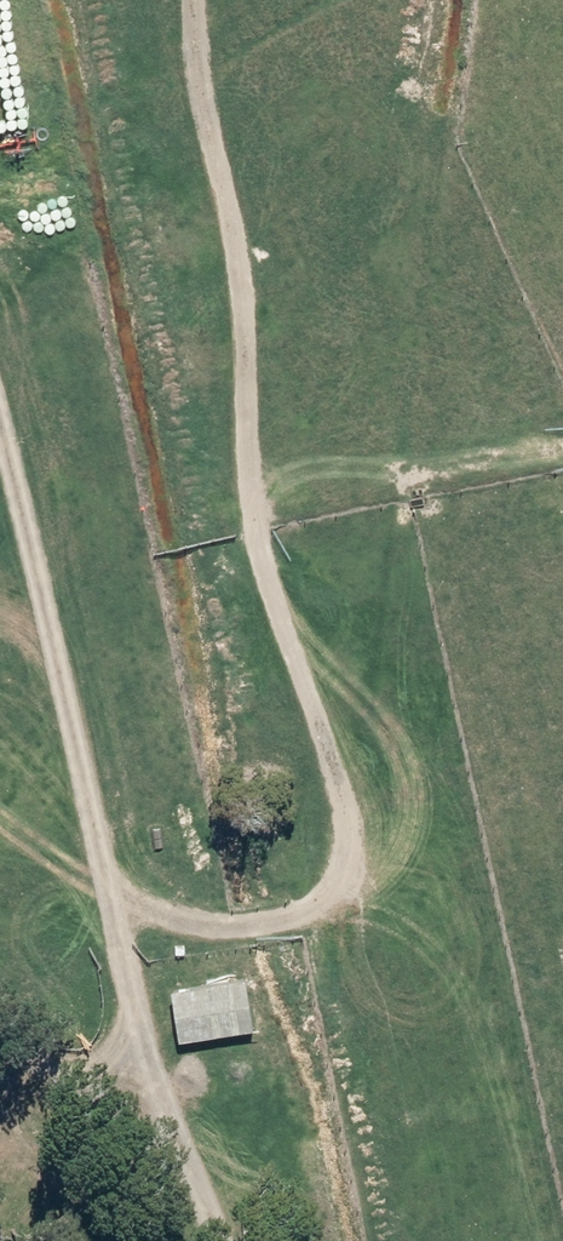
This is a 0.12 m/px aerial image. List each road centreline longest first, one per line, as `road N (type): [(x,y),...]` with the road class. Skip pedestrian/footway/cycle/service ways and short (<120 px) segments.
road 1 (track): [(109,900),(226,925),(323,895),(357,843),(332,699),(249,484),(243,258),(201,0)]
road 2 (track): [(129,1116),(141,1047),(0,395)]
road 3 (track): [(0,1032),(129,1116),(221,1240)]

